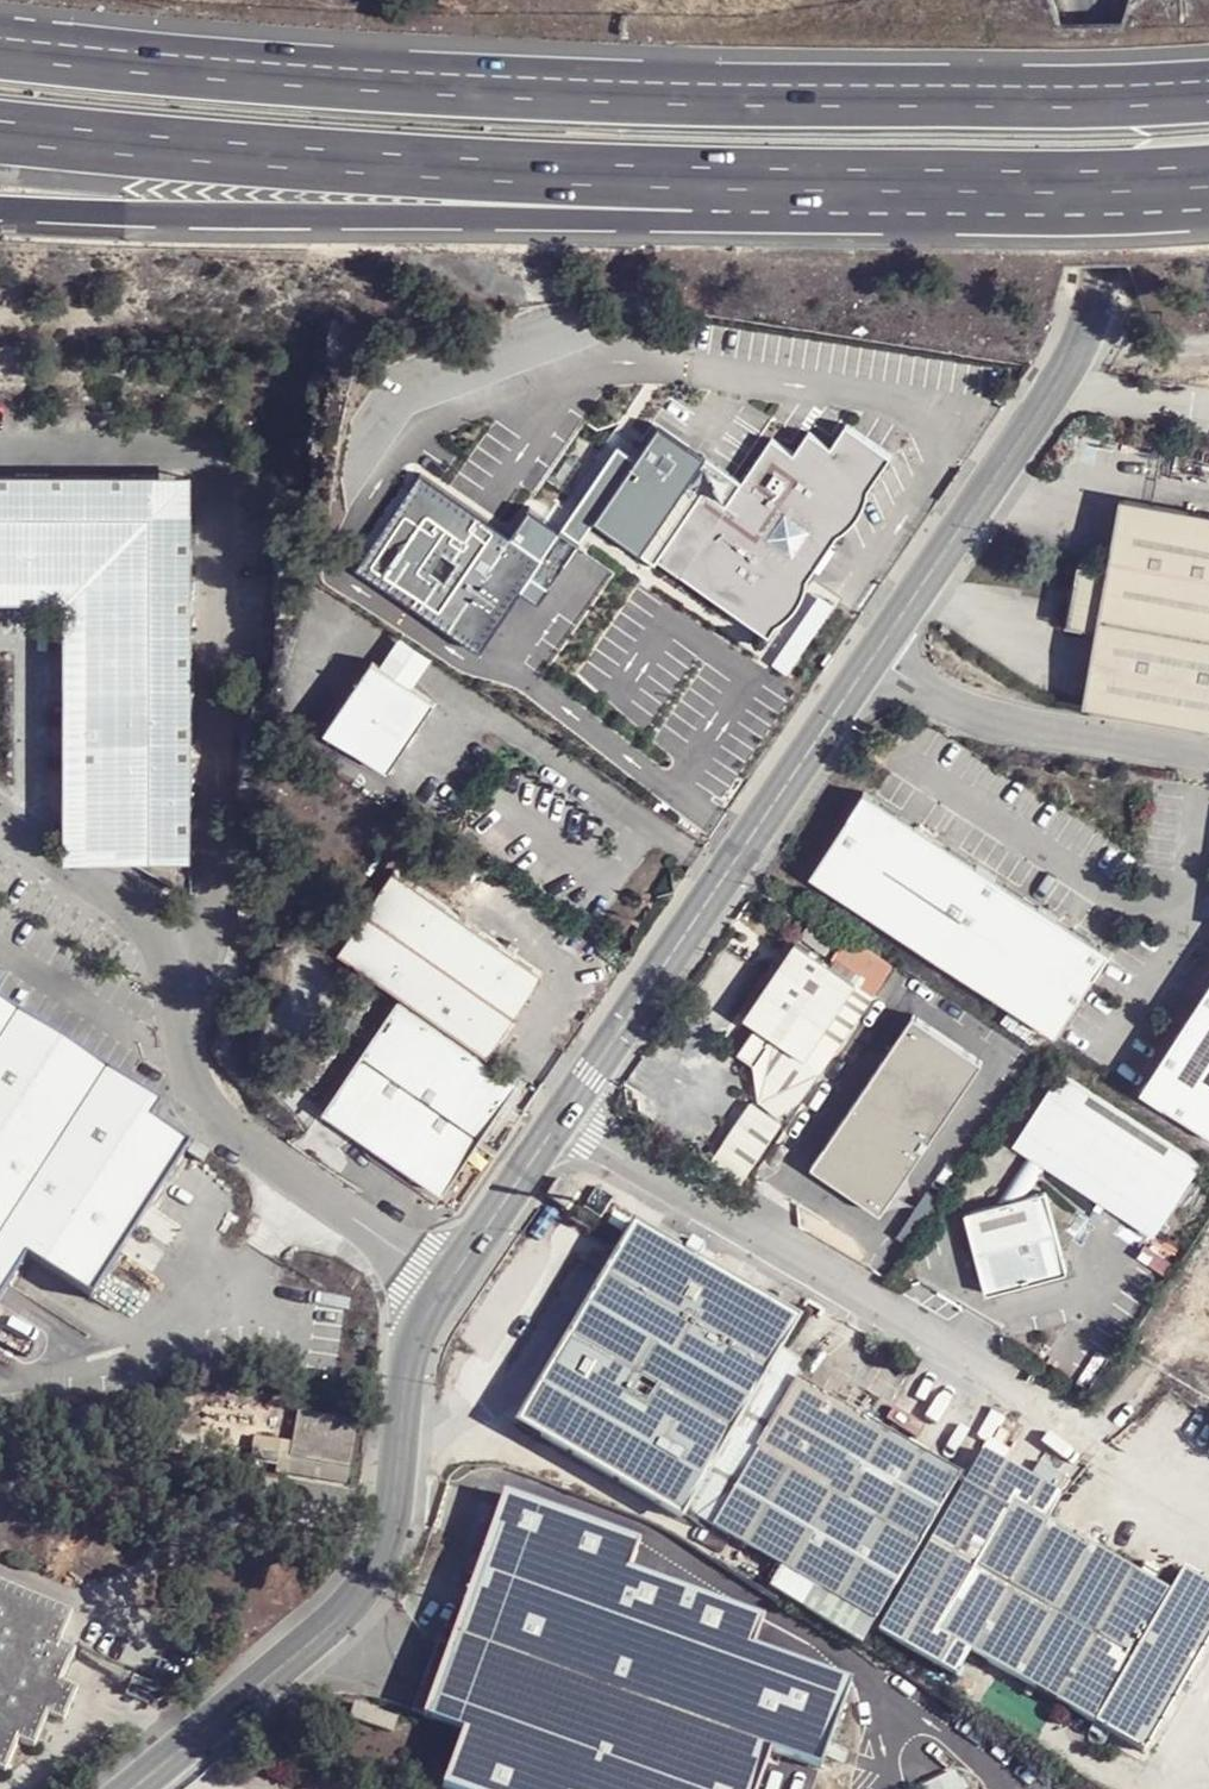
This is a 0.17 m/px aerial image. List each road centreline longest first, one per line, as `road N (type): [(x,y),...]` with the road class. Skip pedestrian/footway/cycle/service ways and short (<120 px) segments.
road 1 (motorway): [(1208,88),(764,95),(379,80),(0,45)]
road 2 (motorway): [(0,130),(635,184),(925,185)]
road 3 (motorway): [(0,209),(595,218),(925,185)]
road 4 (unclassified): [(448,1283),(872,653)]
road 5 (unclassified): [(172,965),(209,943),(212,925),(207,456),(192,448),(0,447)]
road 6 (unclassified): [(126,1788),(361,1593),(385,1550),(416,1340),(448,1283)]
road 7 (unclassified): [(172,965),(199,1096),(448,1283)]
road 8 (unclassified): [(872,653),(1056,386),(1085,326),(1097,275)]
road 9 (unclassified): [(872,653),(967,716),(1208,751)]
road 10 (motorway): [(925,185),(1208,182)]
road 11 (unclassified): [(1095,0),(1097,275)]
road 12 (unclassified): [(0,813),(153,920),(169,954)]

